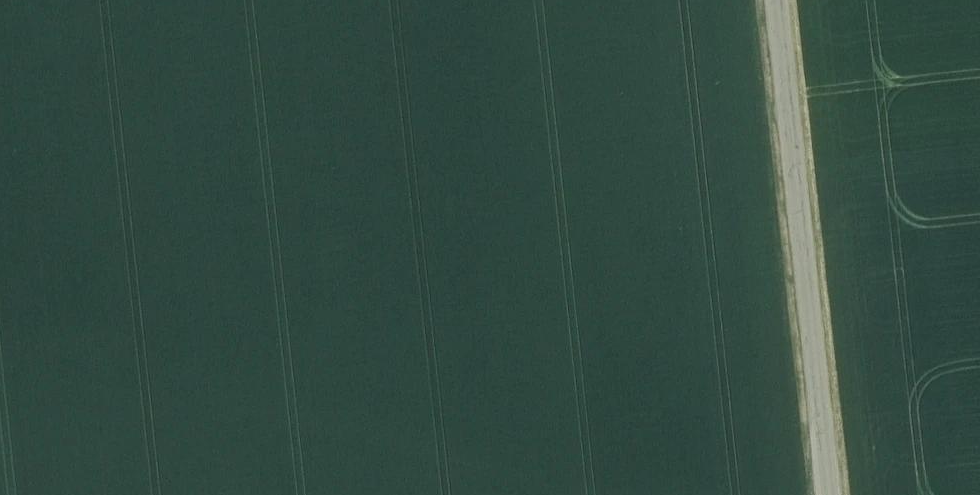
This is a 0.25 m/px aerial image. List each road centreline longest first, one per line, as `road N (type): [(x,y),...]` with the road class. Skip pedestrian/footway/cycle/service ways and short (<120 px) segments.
road 1 (tertiary): [(834,494),(781,0)]

